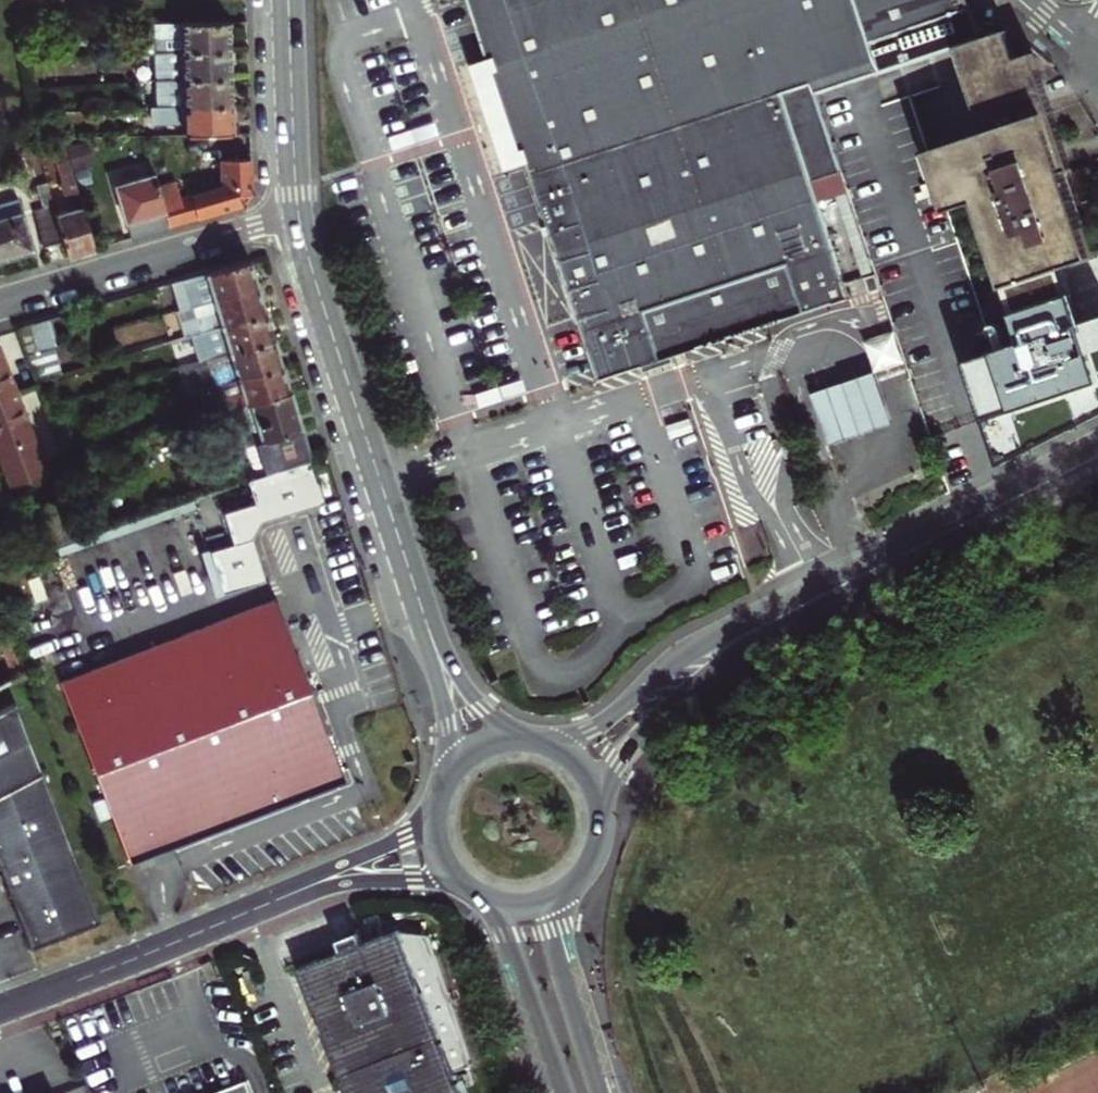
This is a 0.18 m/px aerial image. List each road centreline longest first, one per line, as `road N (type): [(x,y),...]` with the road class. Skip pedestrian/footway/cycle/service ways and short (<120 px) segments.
road 1 (tertiary): [(299,218),(422,613)]
road 2 (residential): [(1097,447),(796,607)]
road 3 (residential): [(299,218),(0,303)]
road 4 (residential): [(796,607),(692,651),(592,731),(542,741)]
road 5 (residential): [(600,812),(629,746),(754,634),(796,607)]
road 6 (residential): [(252,912),(0,1010)]
road 7 (residential): [(438,793),(405,836),(252,912)]
road 8 (tertiary): [(289,0),(299,218)]
road 9 (tertiary): [(477,895),(509,935),(565,1092)]
road 10 (residential): [(252,912),(359,886),(466,889)]
road 11 (tertiary): [(600,1092),(555,951),(559,894)]
road 12 (tertiary): [(422,613),(444,715),(442,783)]
road 13 (tertiary): [(532,739),(501,723),(468,690),(422,613)]

